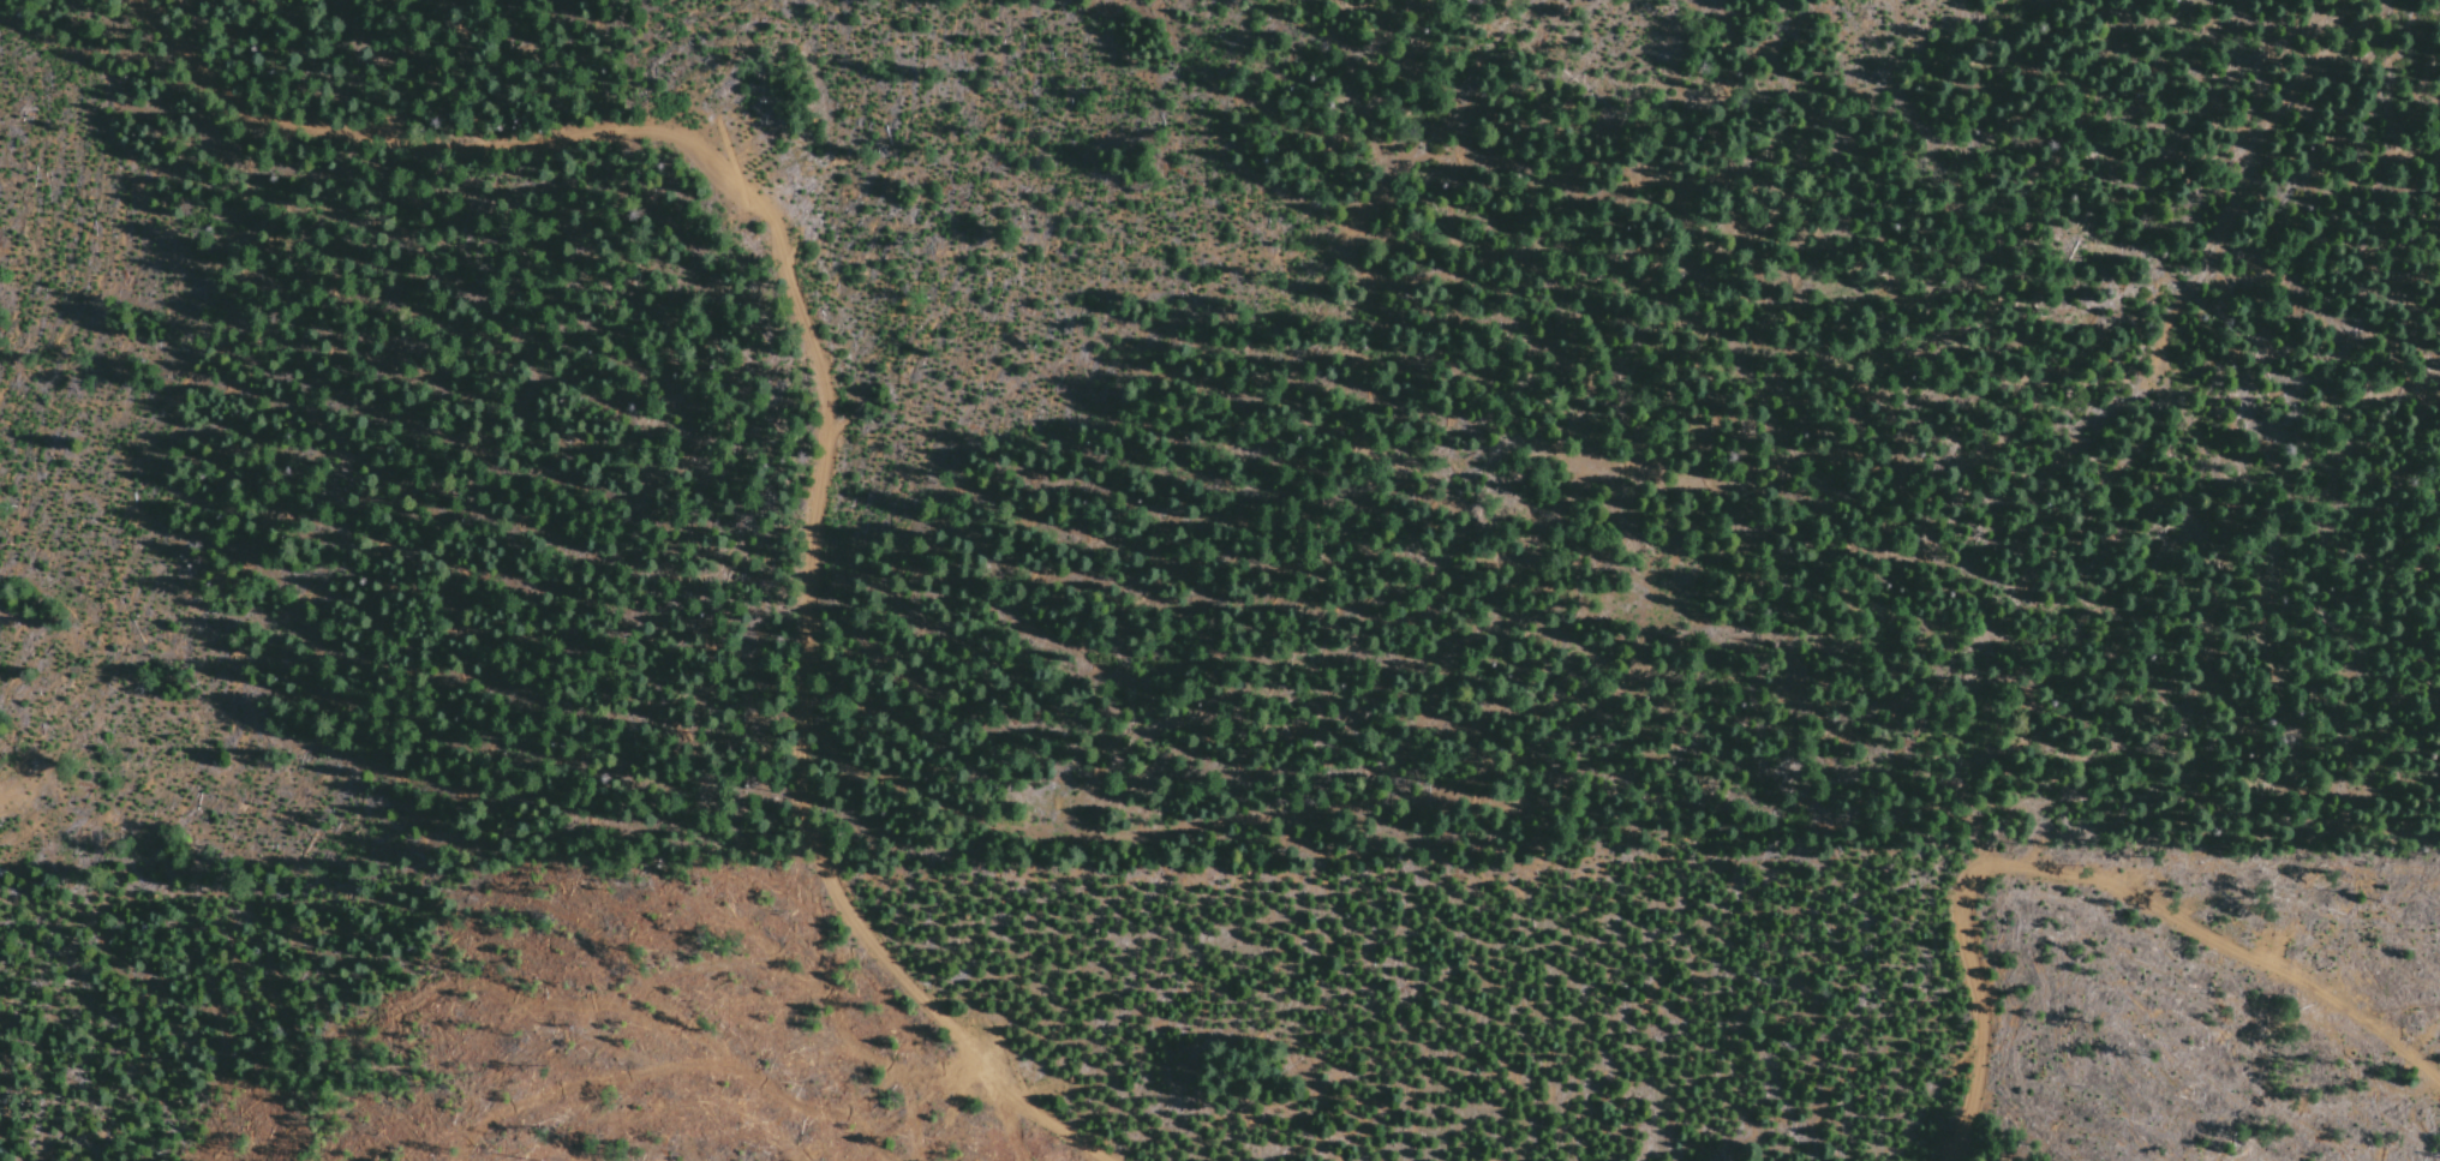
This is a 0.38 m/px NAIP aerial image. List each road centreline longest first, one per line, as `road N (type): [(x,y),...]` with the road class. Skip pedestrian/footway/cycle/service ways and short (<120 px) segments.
road 1 (track): [(803,729),(965,815),(1077,843),(1433,791),(1524,753),(1722,756),(1907,856),(2085,882),(2152,909),(2385,1023),(2439,1090)]
road 2 (track): [(1109,1160),(1001,1081),(940,1019),(859,926),(812,844),(800,777),(830,426),(783,269),(758,252),(692,243),(586,160),(554,148),(315,131),(244,115),(215,96),(137,0)]
road 3 (track): [(2392,0),(2262,140),(2211,267),(2177,311),(2140,400),(1909,561),(1894,584),(1888,633),(1895,663),(1963,717),(1974,736),(1966,794),(1939,852),(1974,995),(1967,1091),(1946,1160)]

